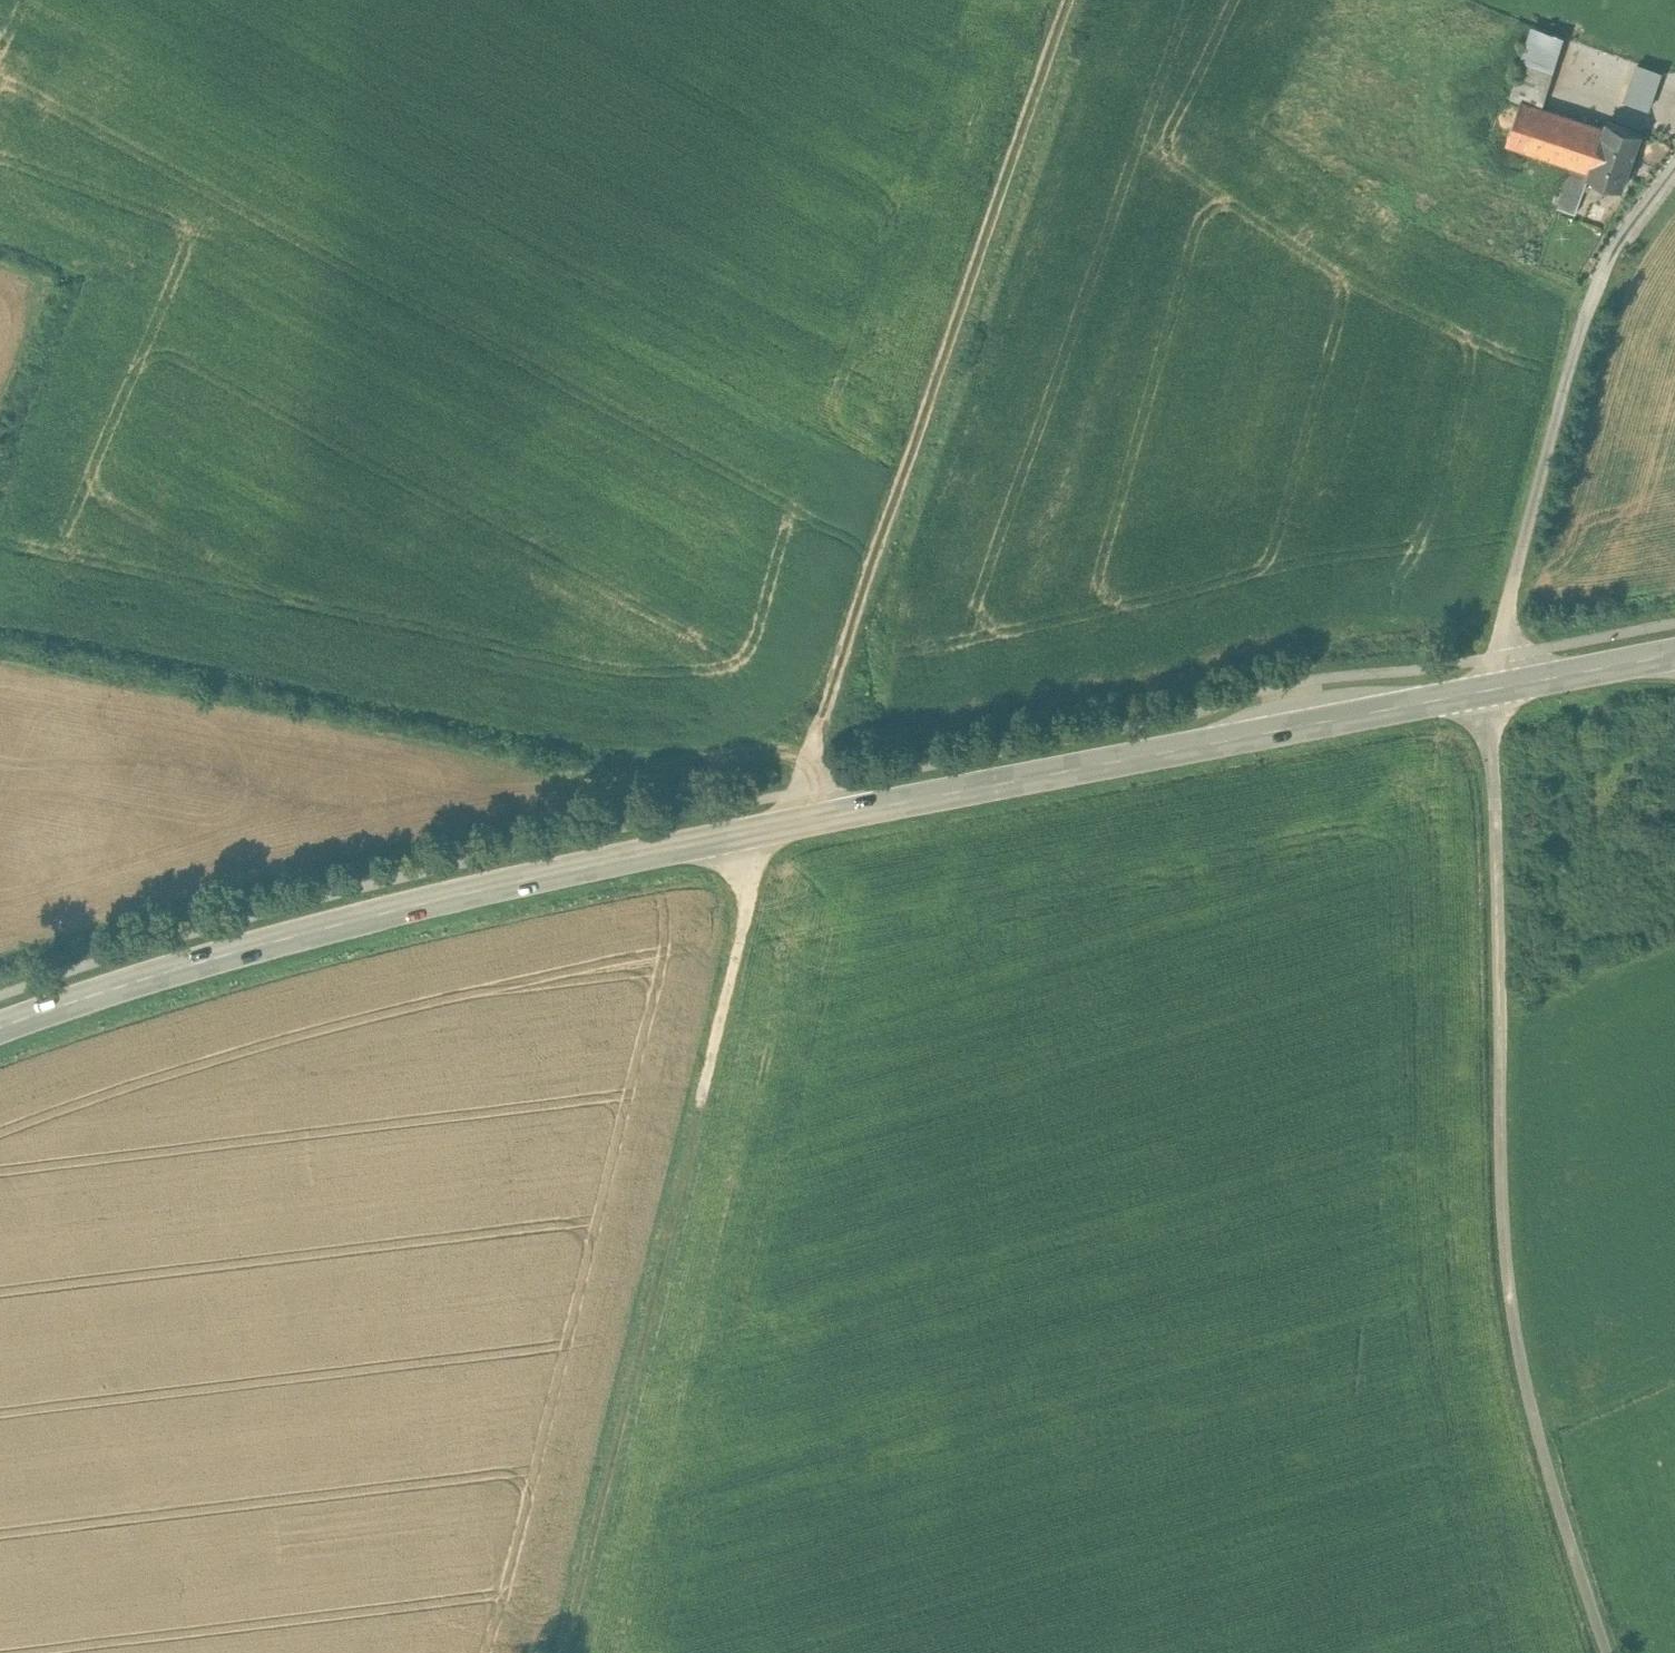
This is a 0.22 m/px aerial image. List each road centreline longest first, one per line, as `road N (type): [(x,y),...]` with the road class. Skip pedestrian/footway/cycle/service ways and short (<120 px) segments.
road 1 (secondary): [(0,1024),(317,929),(668,847),(1494,687)]
road 2 (unclassified): [(1494,687),(1511,1252),(1524,1351),(1612,1652)]
road 3 (track): [(1076,0),(811,733),(808,819)]
road 4 (track): [(564,1652),(745,916),(739,833)]
road 5 (unclassified): [(1674,177),(1609,251),(1561,394),(1494,687)]
road 6 (secondary): [(1494,687),(1674,652)]

